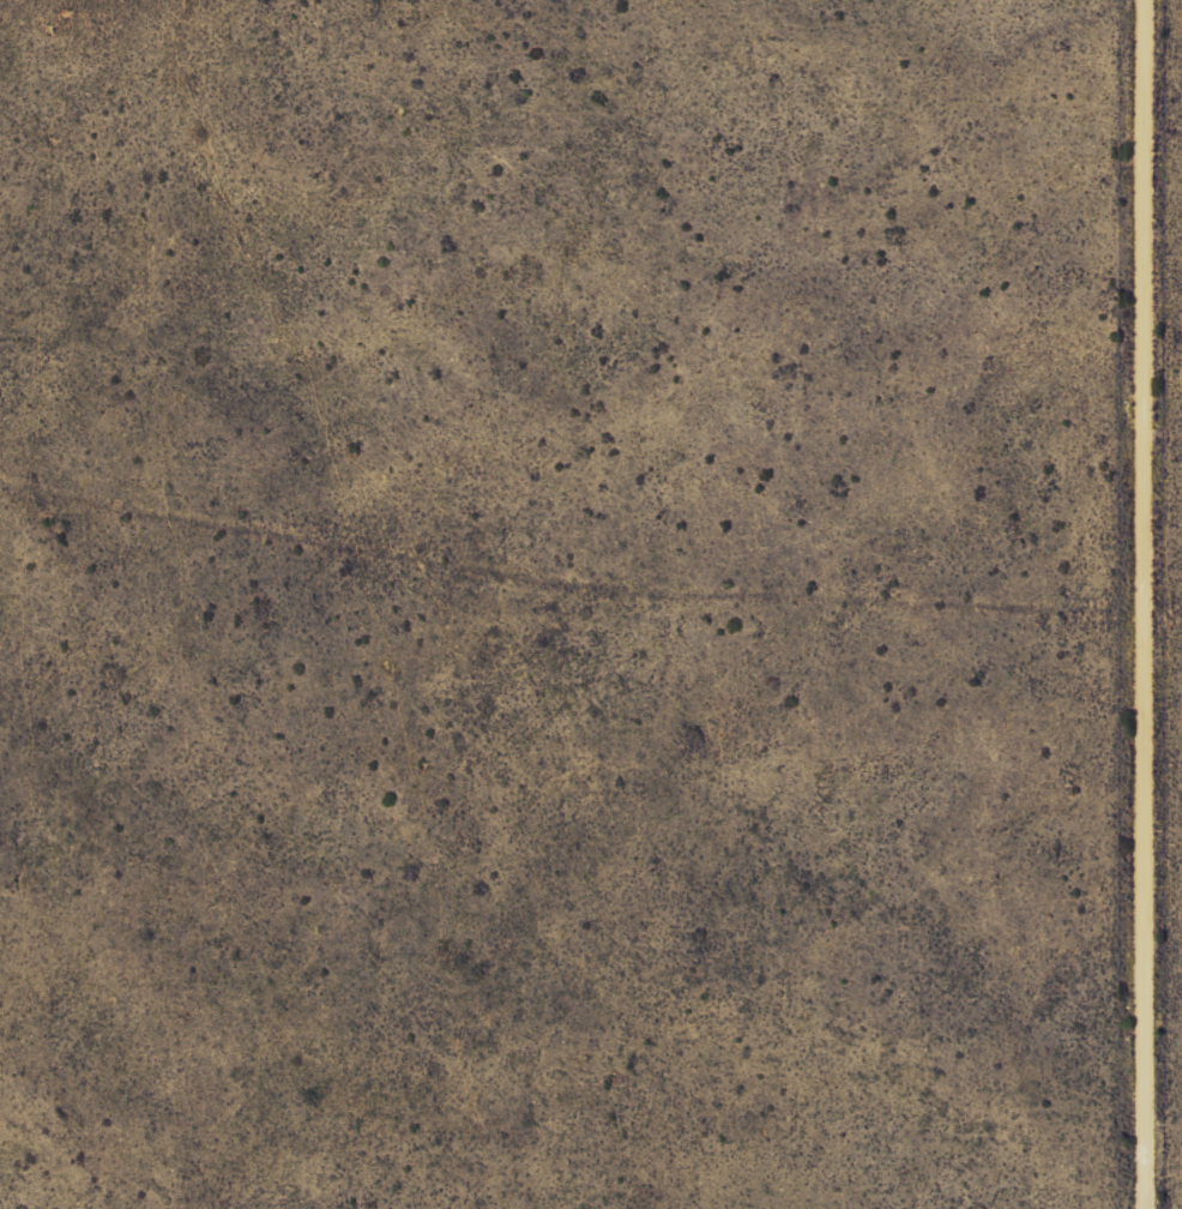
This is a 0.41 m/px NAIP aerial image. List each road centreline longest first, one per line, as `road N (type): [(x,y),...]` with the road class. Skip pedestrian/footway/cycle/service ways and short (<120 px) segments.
road 1 (tertiary): [(1147,1208),(1146,0)]

